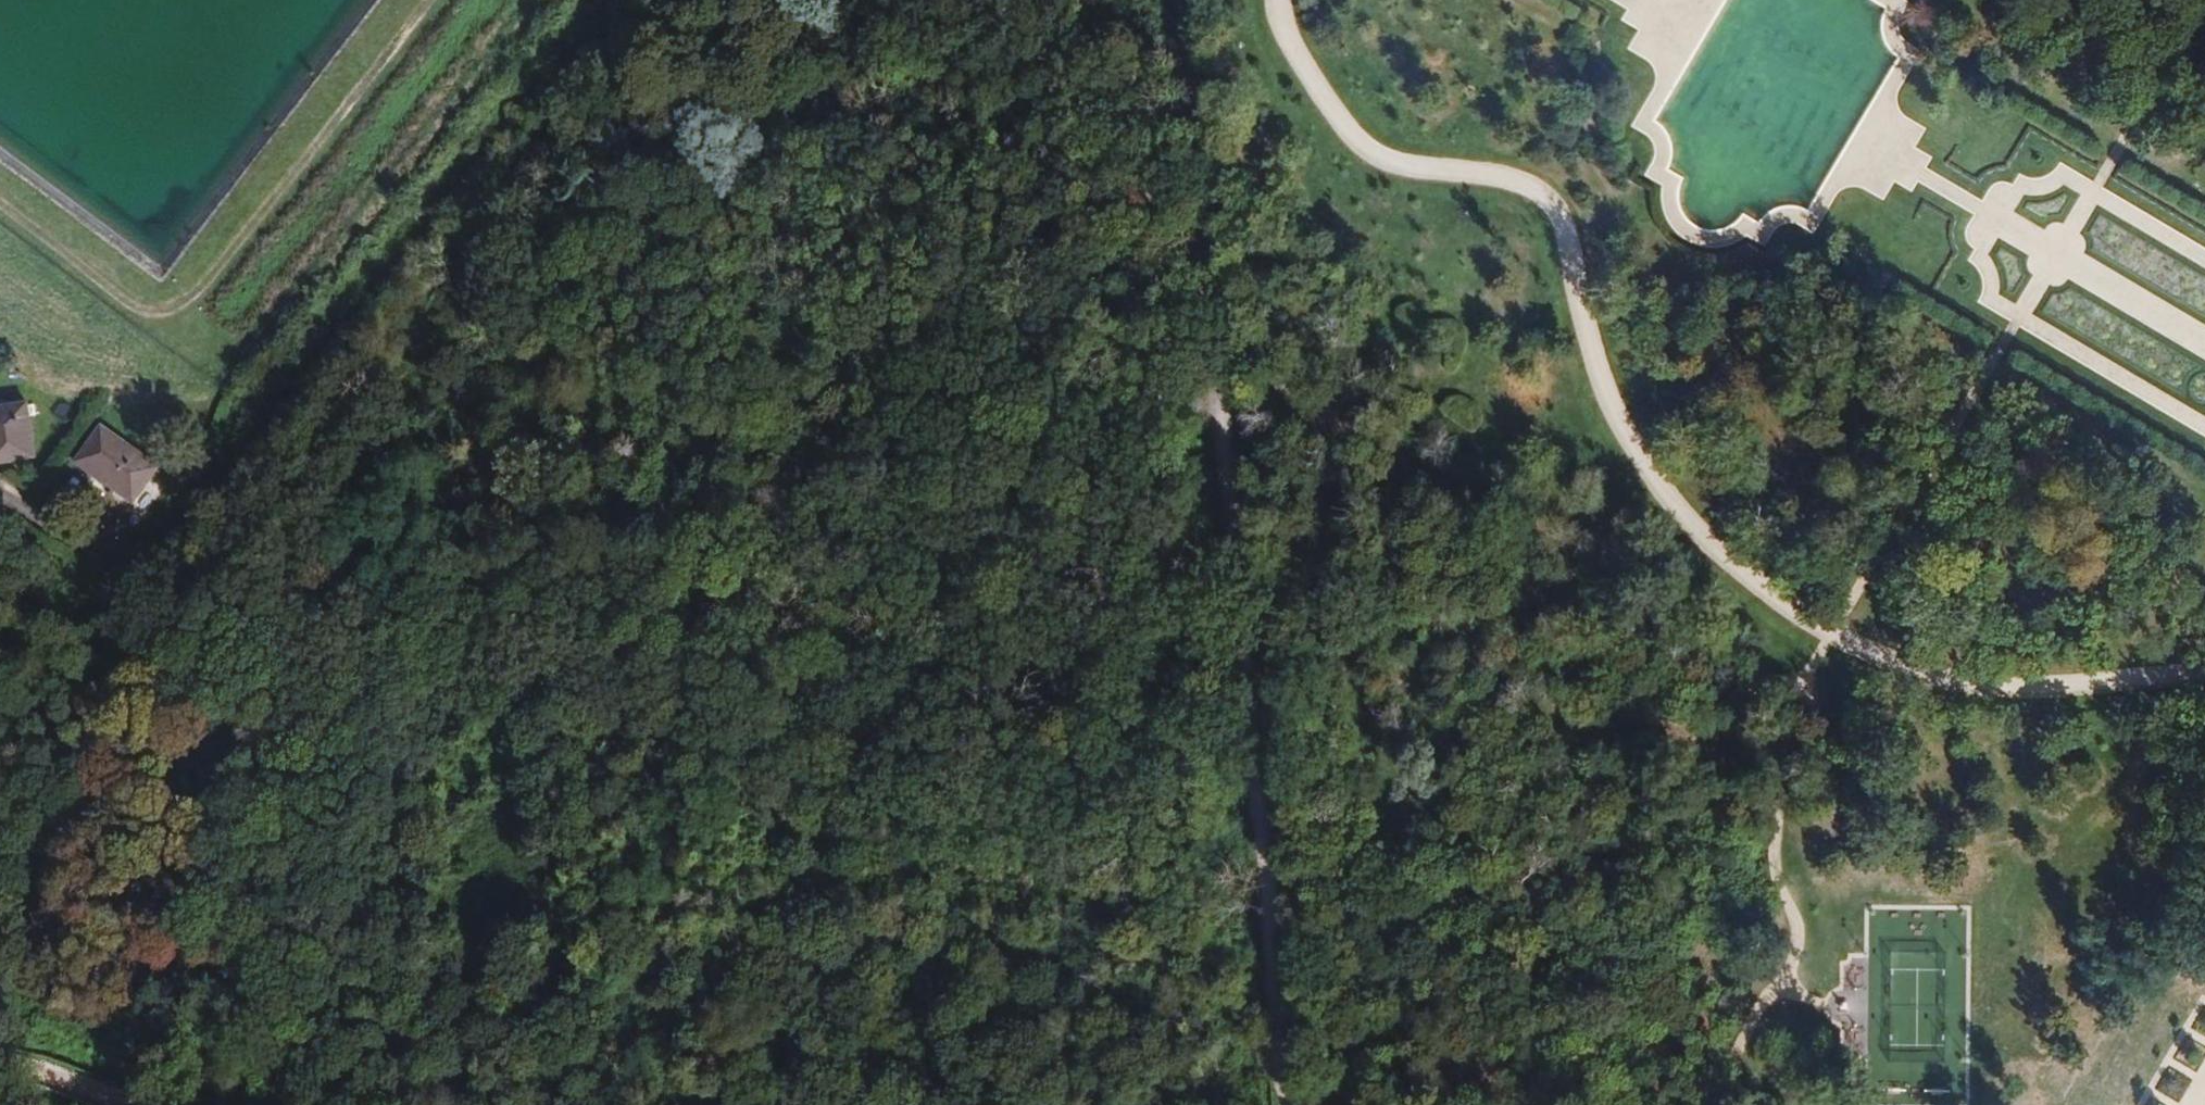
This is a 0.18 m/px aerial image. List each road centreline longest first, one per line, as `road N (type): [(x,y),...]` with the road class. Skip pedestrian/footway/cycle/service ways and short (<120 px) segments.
road 1 (track): [(1178,0),(1282,1104)]
road 2 (track): [(431,0),(191,308),(170,324),(142,317),(0,208)]
road 3 (track): [(137,1104),(0,1059)]

